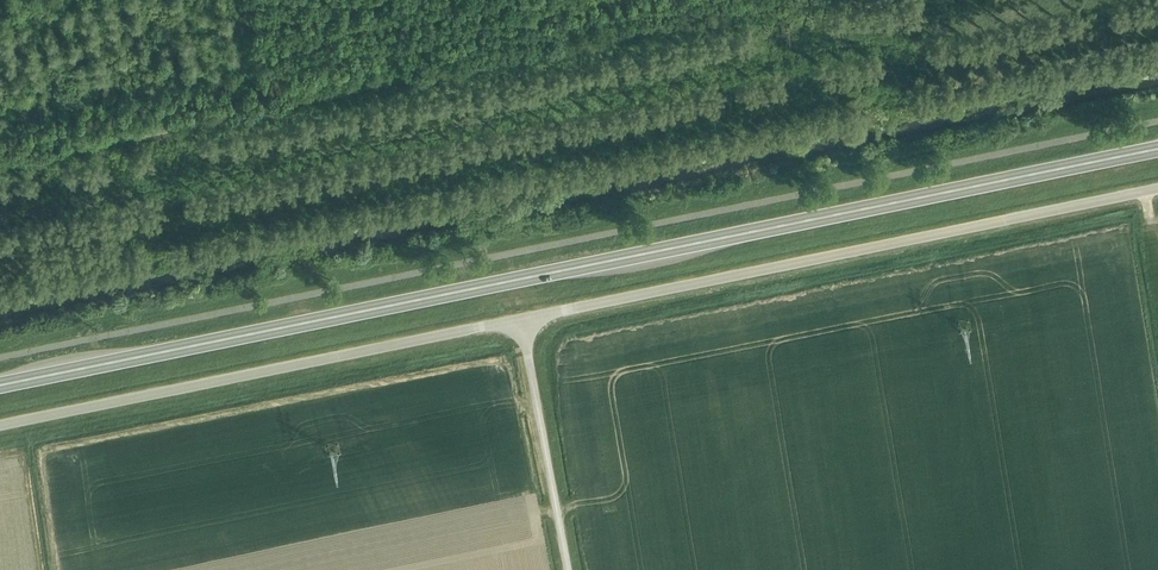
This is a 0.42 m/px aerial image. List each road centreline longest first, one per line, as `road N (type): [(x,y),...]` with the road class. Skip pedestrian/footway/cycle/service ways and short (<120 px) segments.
road 1 (trunk): [(0,386),(1157,150)]
road 2 (unclassified): [(519,320),(1157,189)]
road 3 (unclassified): [(0,425),(519,320)]
road 4 (track): [(0,177),(263,114)]
road 5 (unclassified): [(569,569),(519,320)]

